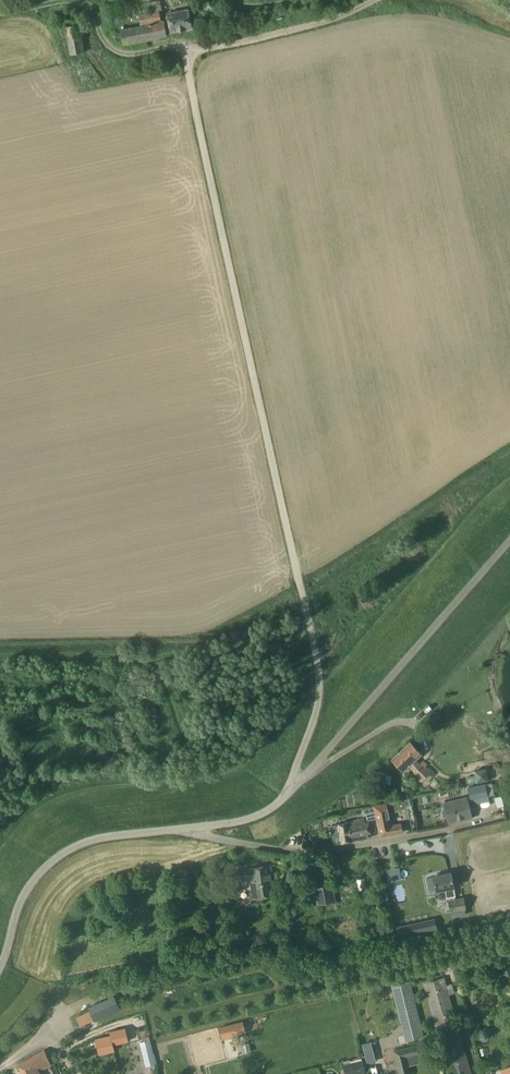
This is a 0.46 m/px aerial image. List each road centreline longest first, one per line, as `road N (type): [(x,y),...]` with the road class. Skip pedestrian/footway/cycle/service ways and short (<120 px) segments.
road 1 (unclassified): [(289,793),(319,683),(186,50)]
road 2 (track): [(0,14),(83,6),(101,41),(133,58),(345,15),(374,0)]
road 3 (residential): [(188,829),(295,850),(361,848),(493,816)]
road 4 (unclassified): [(0,961),(12,914),(51,858),(120,836),(188,829)]

